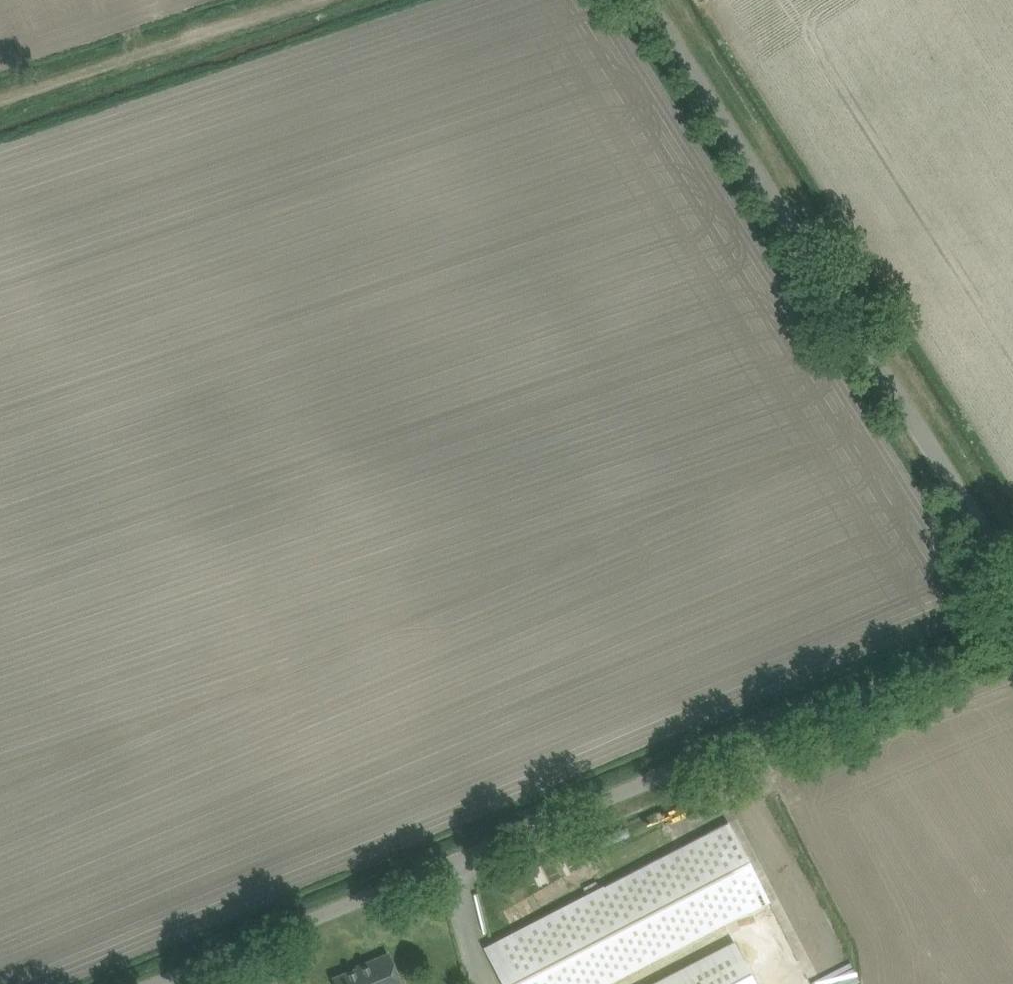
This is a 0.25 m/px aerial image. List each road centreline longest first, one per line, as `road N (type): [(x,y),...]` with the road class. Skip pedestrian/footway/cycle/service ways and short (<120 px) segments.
road 1 (unclassified): [(165,983),(1012,638)]
road 2 (unclassified): [(1012,572),(650,0)]
road 3 (track): [(0,104),(314,0)]

